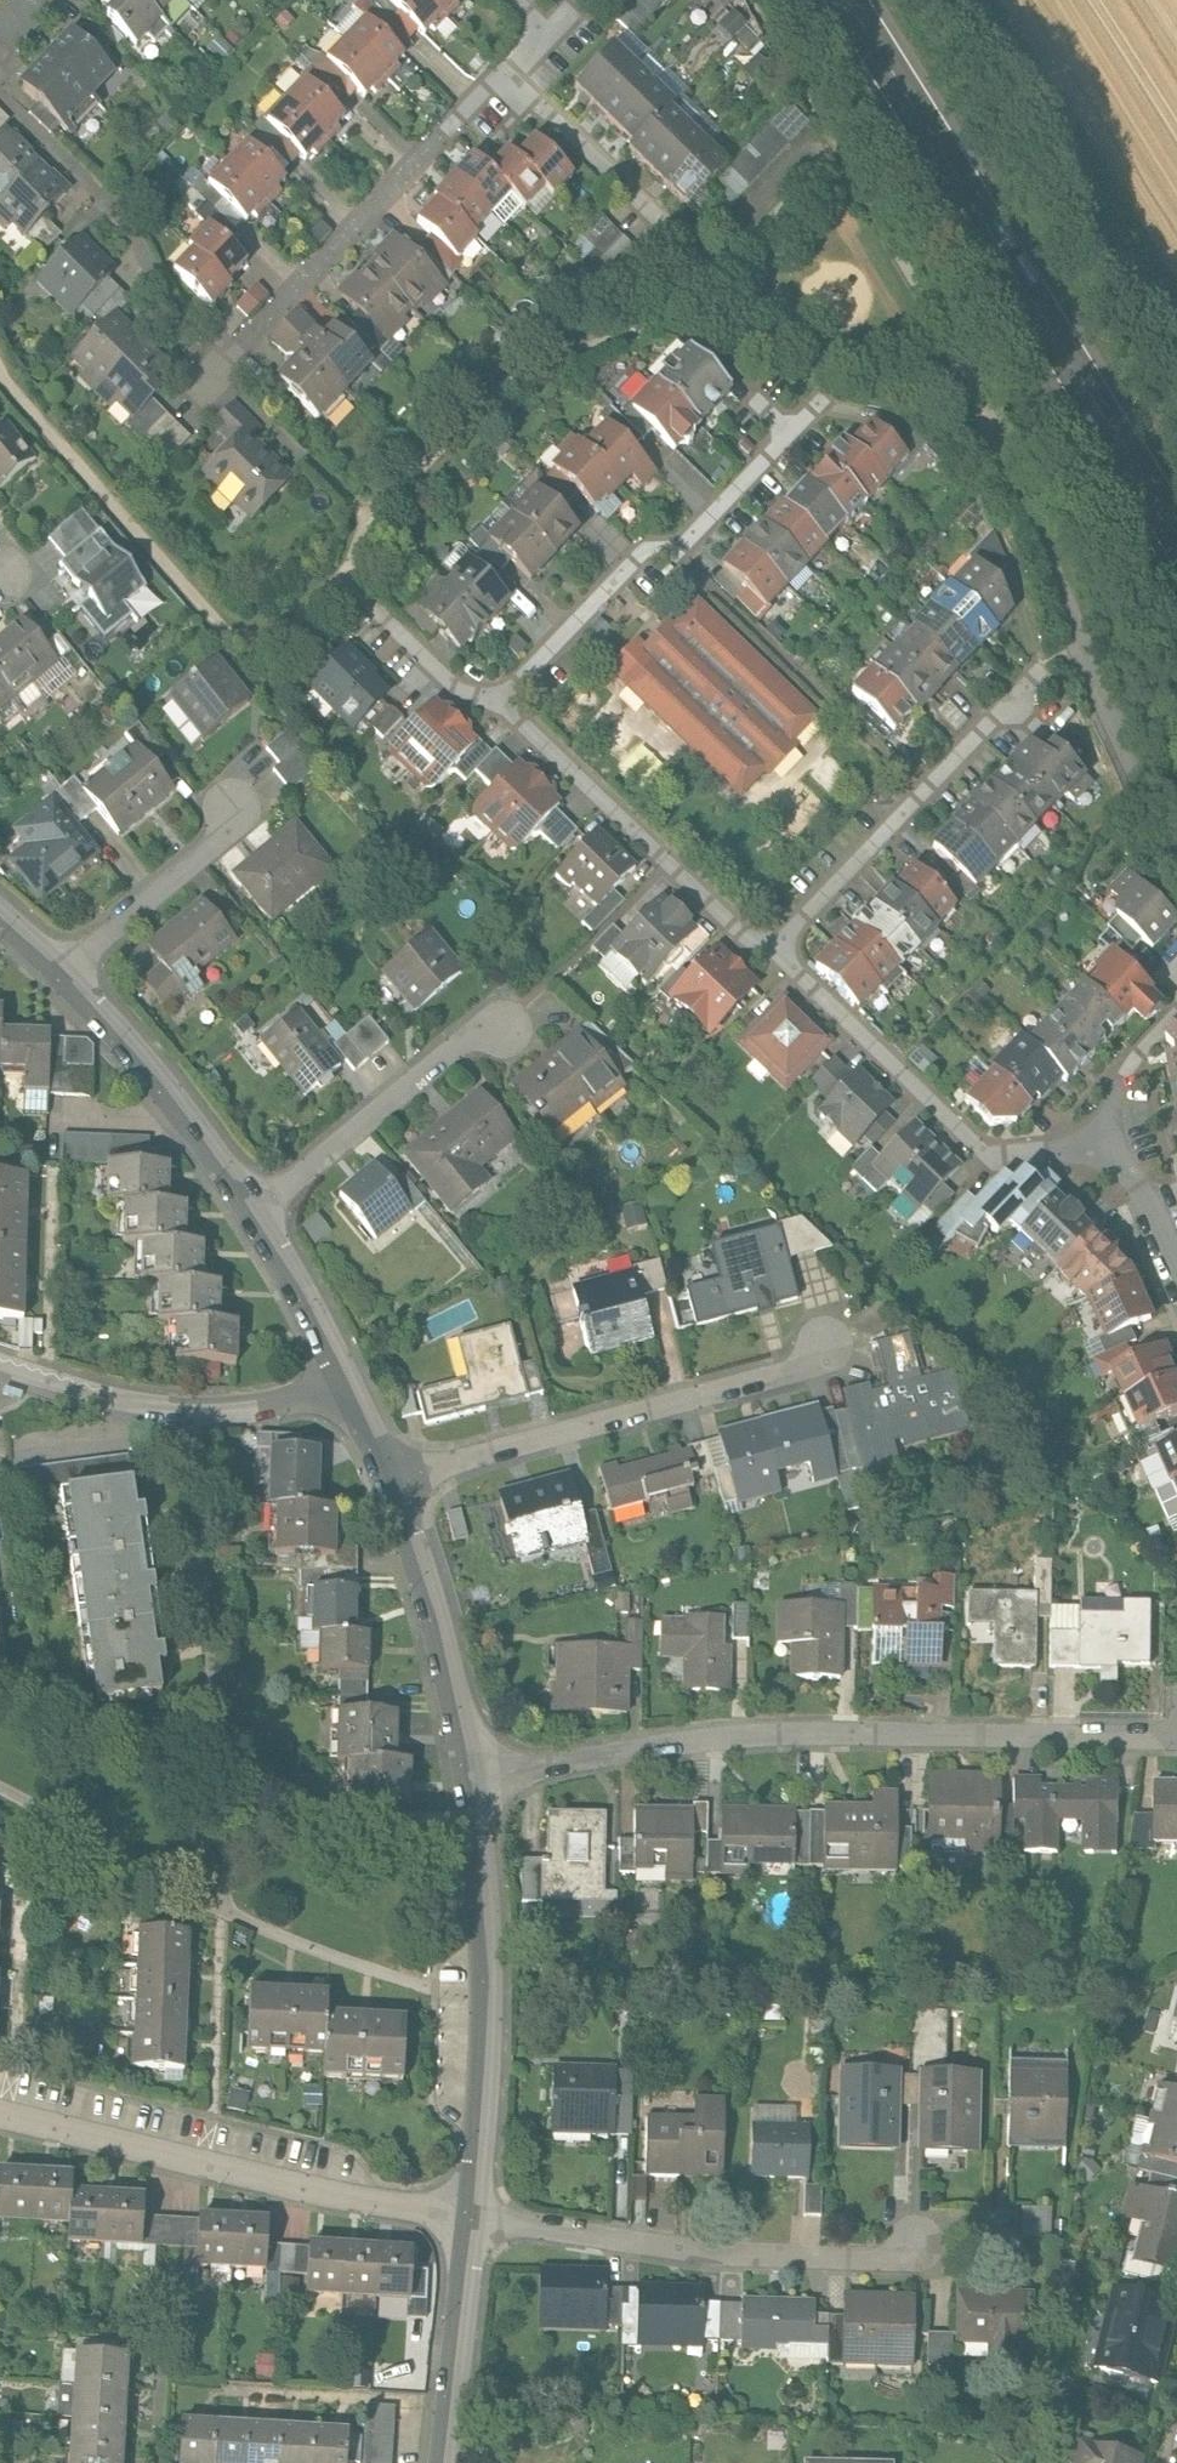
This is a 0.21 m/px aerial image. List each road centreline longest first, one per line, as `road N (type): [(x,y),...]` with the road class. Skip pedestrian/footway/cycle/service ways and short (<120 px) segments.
road 1 (residential): [(473,1776),(640,1745),(789,1730),(1156,1732),(1176,1726)]
road 2 (primary): [(847,0),(1176,535)]
road 3 (residential): [(478,2218),(0,2111)]
road 4 (residential): [(397,1483),(798,1367),(822,1343)]
road 5 (residential): [(478,2218),(490,1998),(473,1776)]
road 6 (residential): [(478,2218),(720,2254),(888,2258),(912,2241)]
road 7 (residential): [(1117,1136),(995,1155),(777,948)]
road 8 (residential): [(504,67),(218,368)]
road 9 (residential): [(499,699),(645,549),(674,553),(795,429)]
road 10 (residential): [(777,948),(1040,671)]
road 11 (residential): [(777,948),(751,937),(499,699)]
road 12 (residential): [(0,1368),(139,1405),(205,1412),(349,1381)]
road 13 (residential): [(254,1206),(475,1039),(505,1035)]
road 14 (residential): [(254,1206),(162,1079),(63,970)]
road 15 (residential): [(473,1776),(447,1650),(397,1483)]
road 16 (residential): [(504,67),(702,251)]
road 17 (residential): [(449,2462),(478,2218)]
road 18 (residential): [(63,970),(225,836),(233,805)]
road 19 (residential): [(499,699),(457,685),(347,576)]
road 20 (residential): [(349,1381),(254,1206)]
road 21 (residential): [(1176,1270),(1117,1136)]
road 22 (residential): [(1117,1136),(1116,1098),(1130,1064),(1176,1015)]

